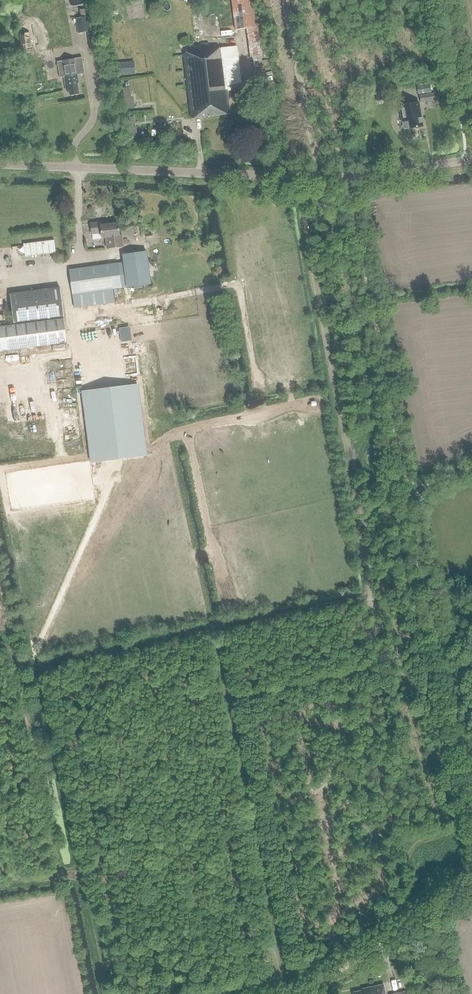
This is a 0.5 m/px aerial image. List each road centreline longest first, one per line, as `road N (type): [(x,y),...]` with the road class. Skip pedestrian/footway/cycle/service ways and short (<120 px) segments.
road 1 (unclassified): [(0,164),(344,177),(471,160)]
road 2 (track): [(295,993),(471,882)]

